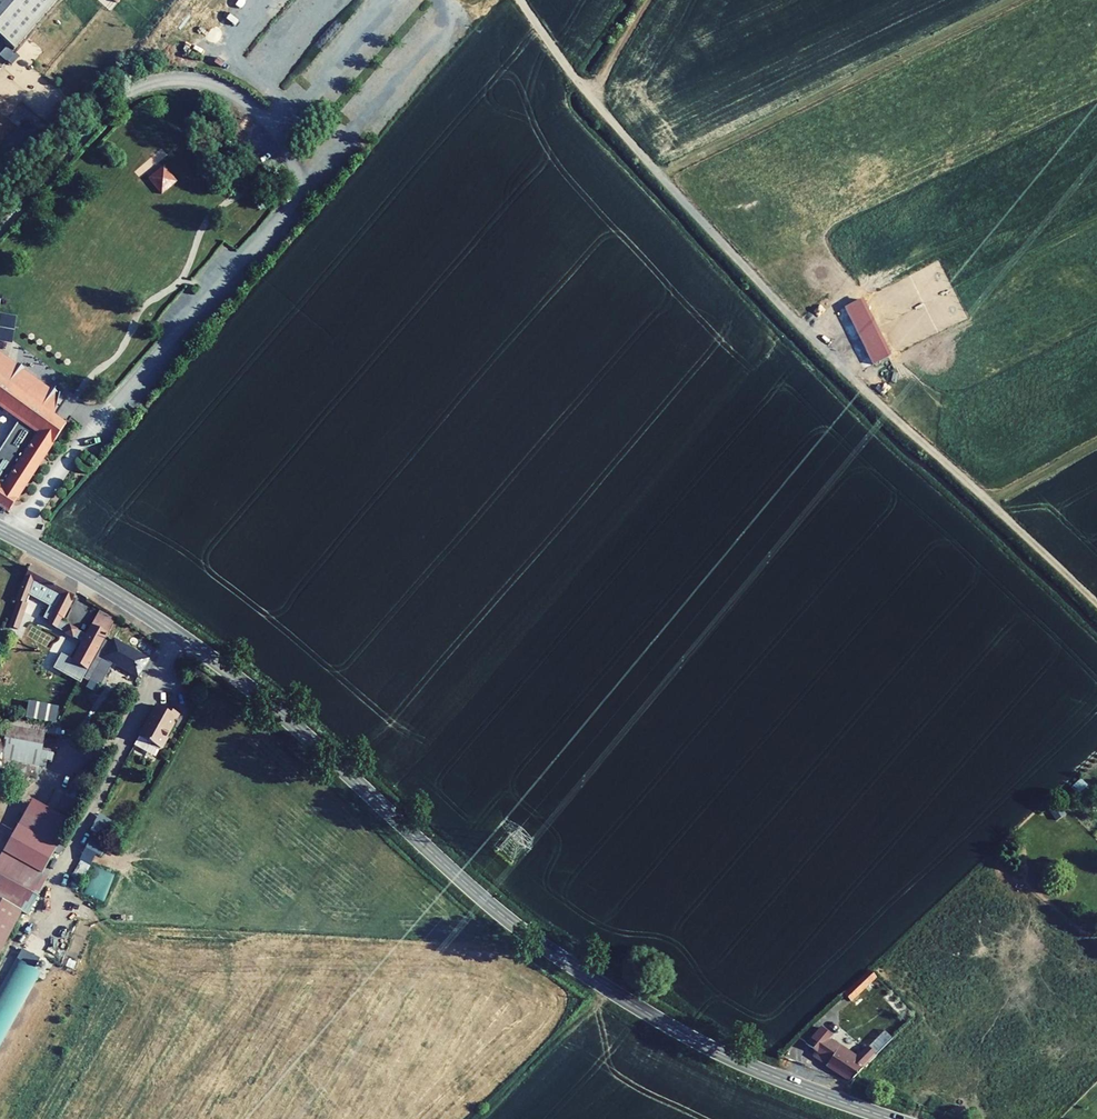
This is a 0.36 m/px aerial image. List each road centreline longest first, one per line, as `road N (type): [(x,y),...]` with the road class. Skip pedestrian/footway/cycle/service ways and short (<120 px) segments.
road 1 (secondary): [(0,530),(105,588),(248,686),(548,950),(704,1046),(891,1118)]
road 2 (track): [(518,0),(683,199),(862,383),(1096,601)]

